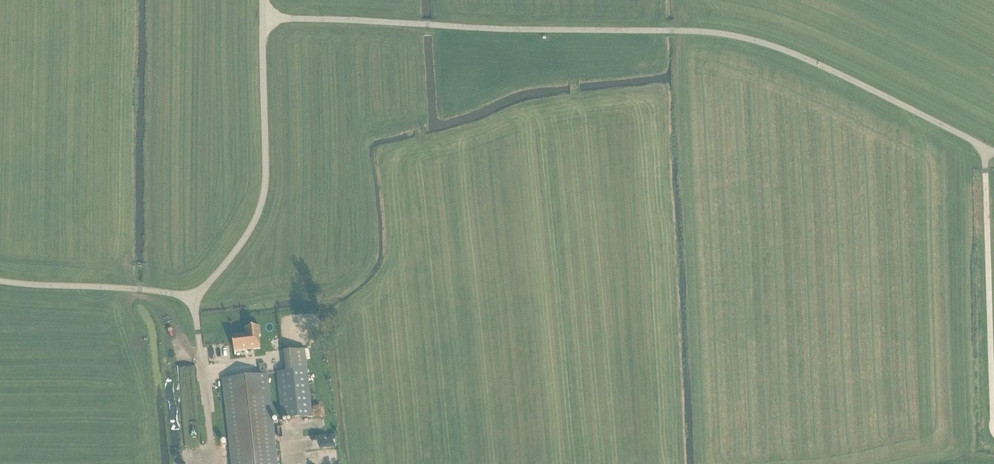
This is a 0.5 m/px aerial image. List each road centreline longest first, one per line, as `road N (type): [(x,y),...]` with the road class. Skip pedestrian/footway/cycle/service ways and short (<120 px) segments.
road 1 (unclassified): [(993,430),(985,147),(807,59),(741,37),(264,18)]
road 2 (unclassified): [(0,281),(197,296),(253,226),(263,198),(264,18)]

